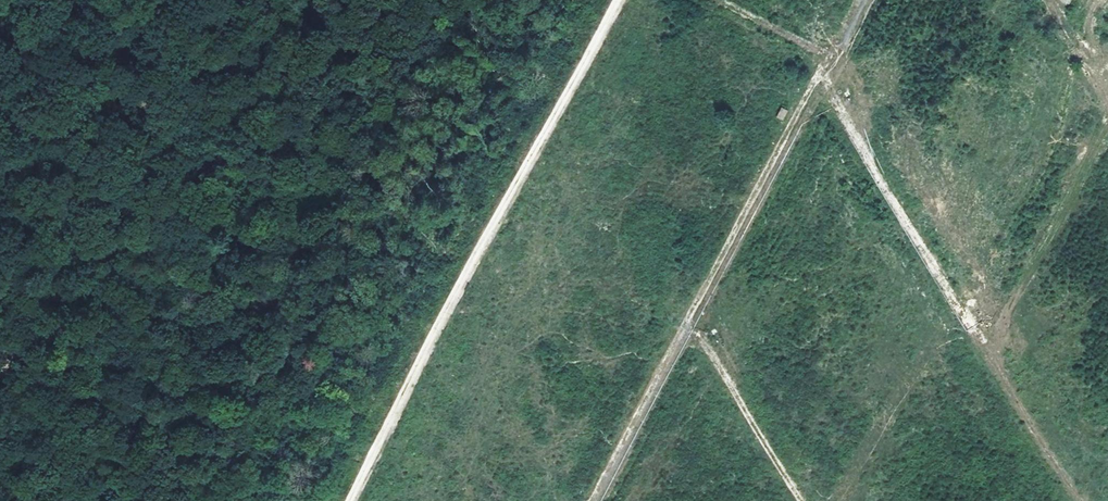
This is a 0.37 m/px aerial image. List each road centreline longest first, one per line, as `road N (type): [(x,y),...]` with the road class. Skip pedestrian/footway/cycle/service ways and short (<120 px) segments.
road 1 (track): [(593,500),(866,0)]
road 2 (track): [(351,500),(518,175),(621,0)]
road 3 (track): [(1081,500),(821,83)]
road 4 (track): [(792,500),(687,327)]

